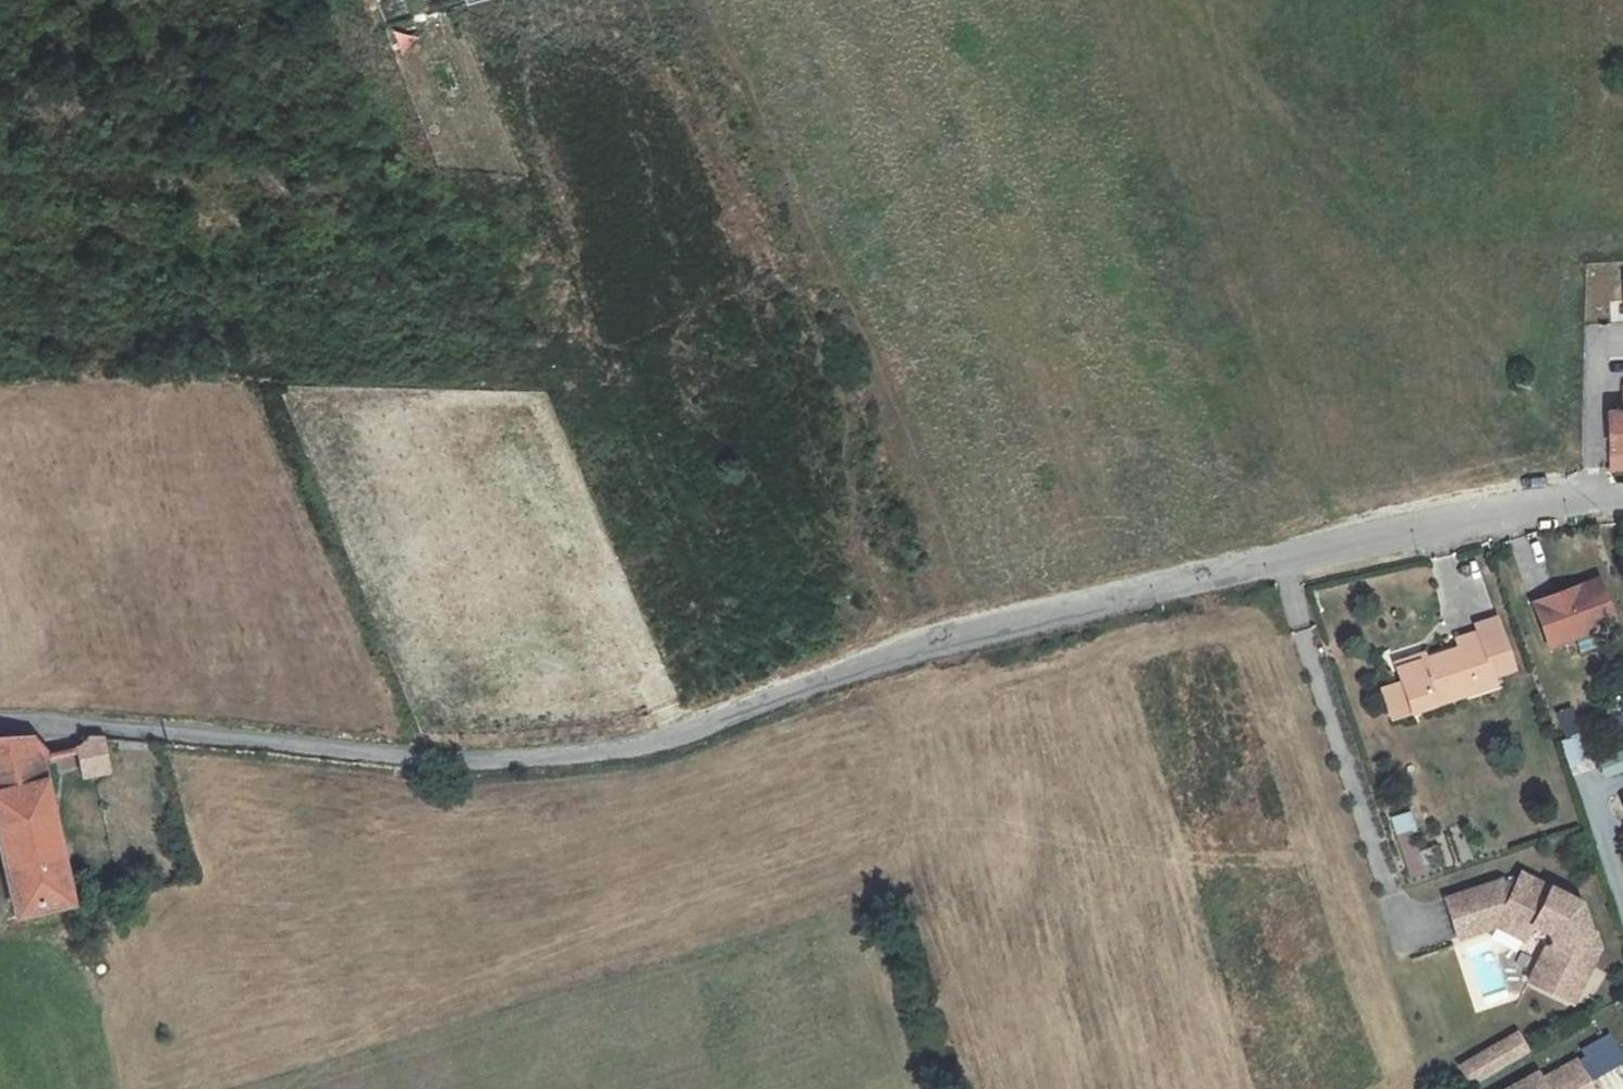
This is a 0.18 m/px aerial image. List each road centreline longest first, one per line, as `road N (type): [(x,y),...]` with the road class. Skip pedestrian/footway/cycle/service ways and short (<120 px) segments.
road 1 (unclassified): [(1622,494),(1507,510),(1100,600),(900,653),(690,733),(580,755),(428,758),(76,724),(0,729)]

